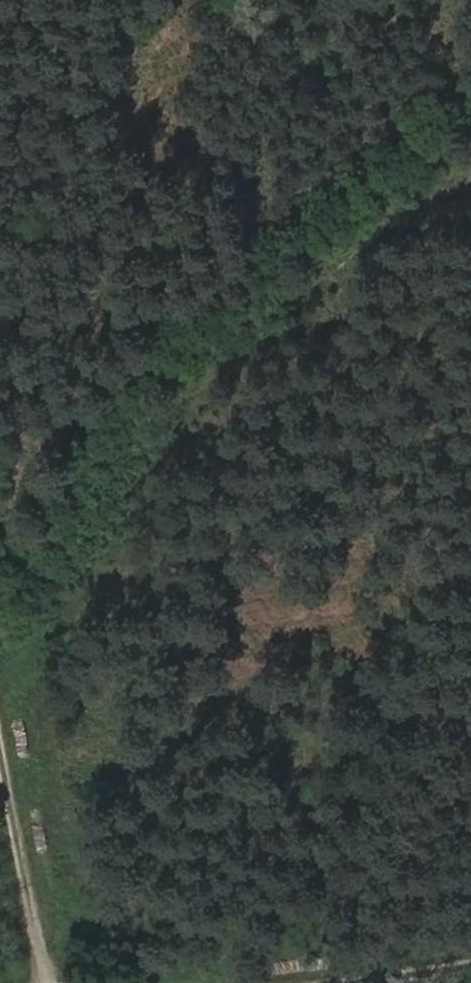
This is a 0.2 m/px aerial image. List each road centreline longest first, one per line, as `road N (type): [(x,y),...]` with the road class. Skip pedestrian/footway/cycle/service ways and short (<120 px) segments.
road 1 (track): [(0,749),(42,982)]
road 2 (track): [(338,982),(470,962)]

